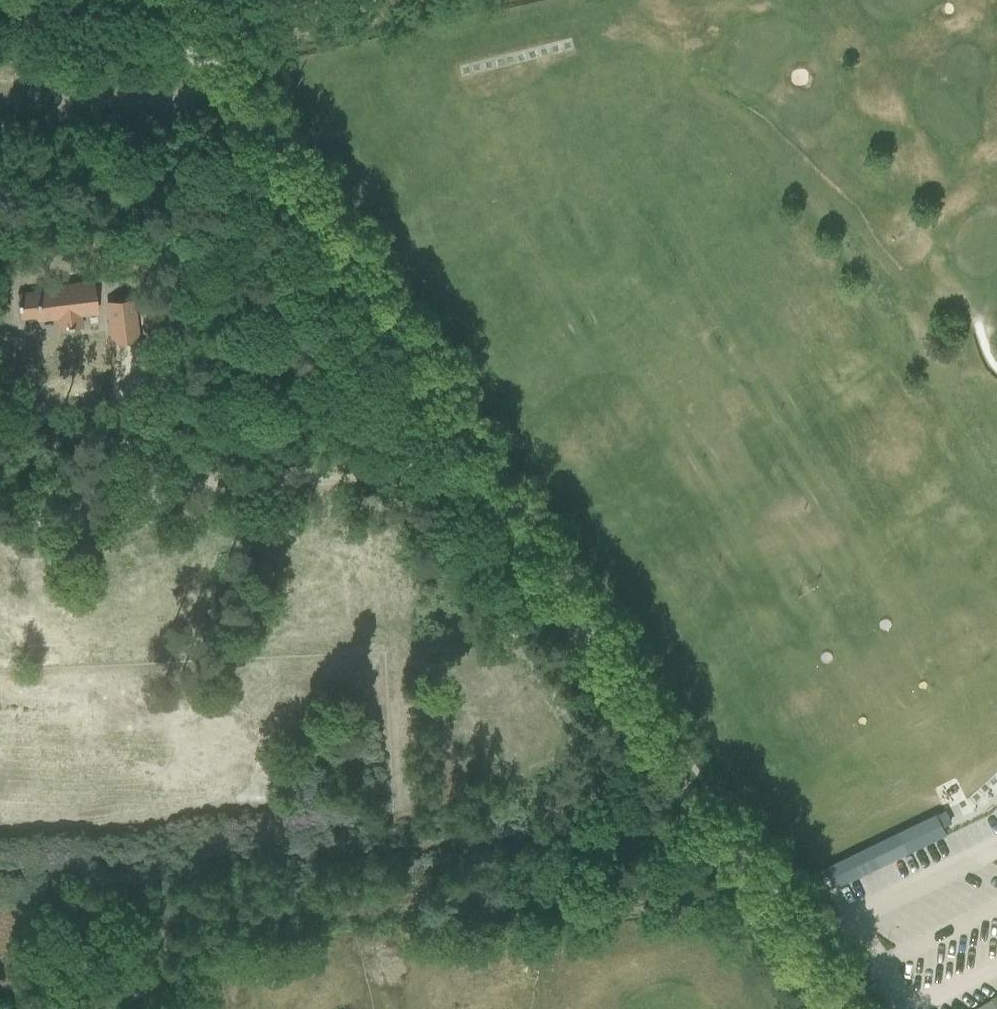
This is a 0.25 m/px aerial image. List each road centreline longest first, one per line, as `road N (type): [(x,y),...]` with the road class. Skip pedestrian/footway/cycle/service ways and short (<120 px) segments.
road 1 (unclassified): [(824,1008),(191,38)]
road 2 (unclassified): [(394,0),(191,38)]
road 3 (unclassified): [(191,38),(136,38),(0,7)]

